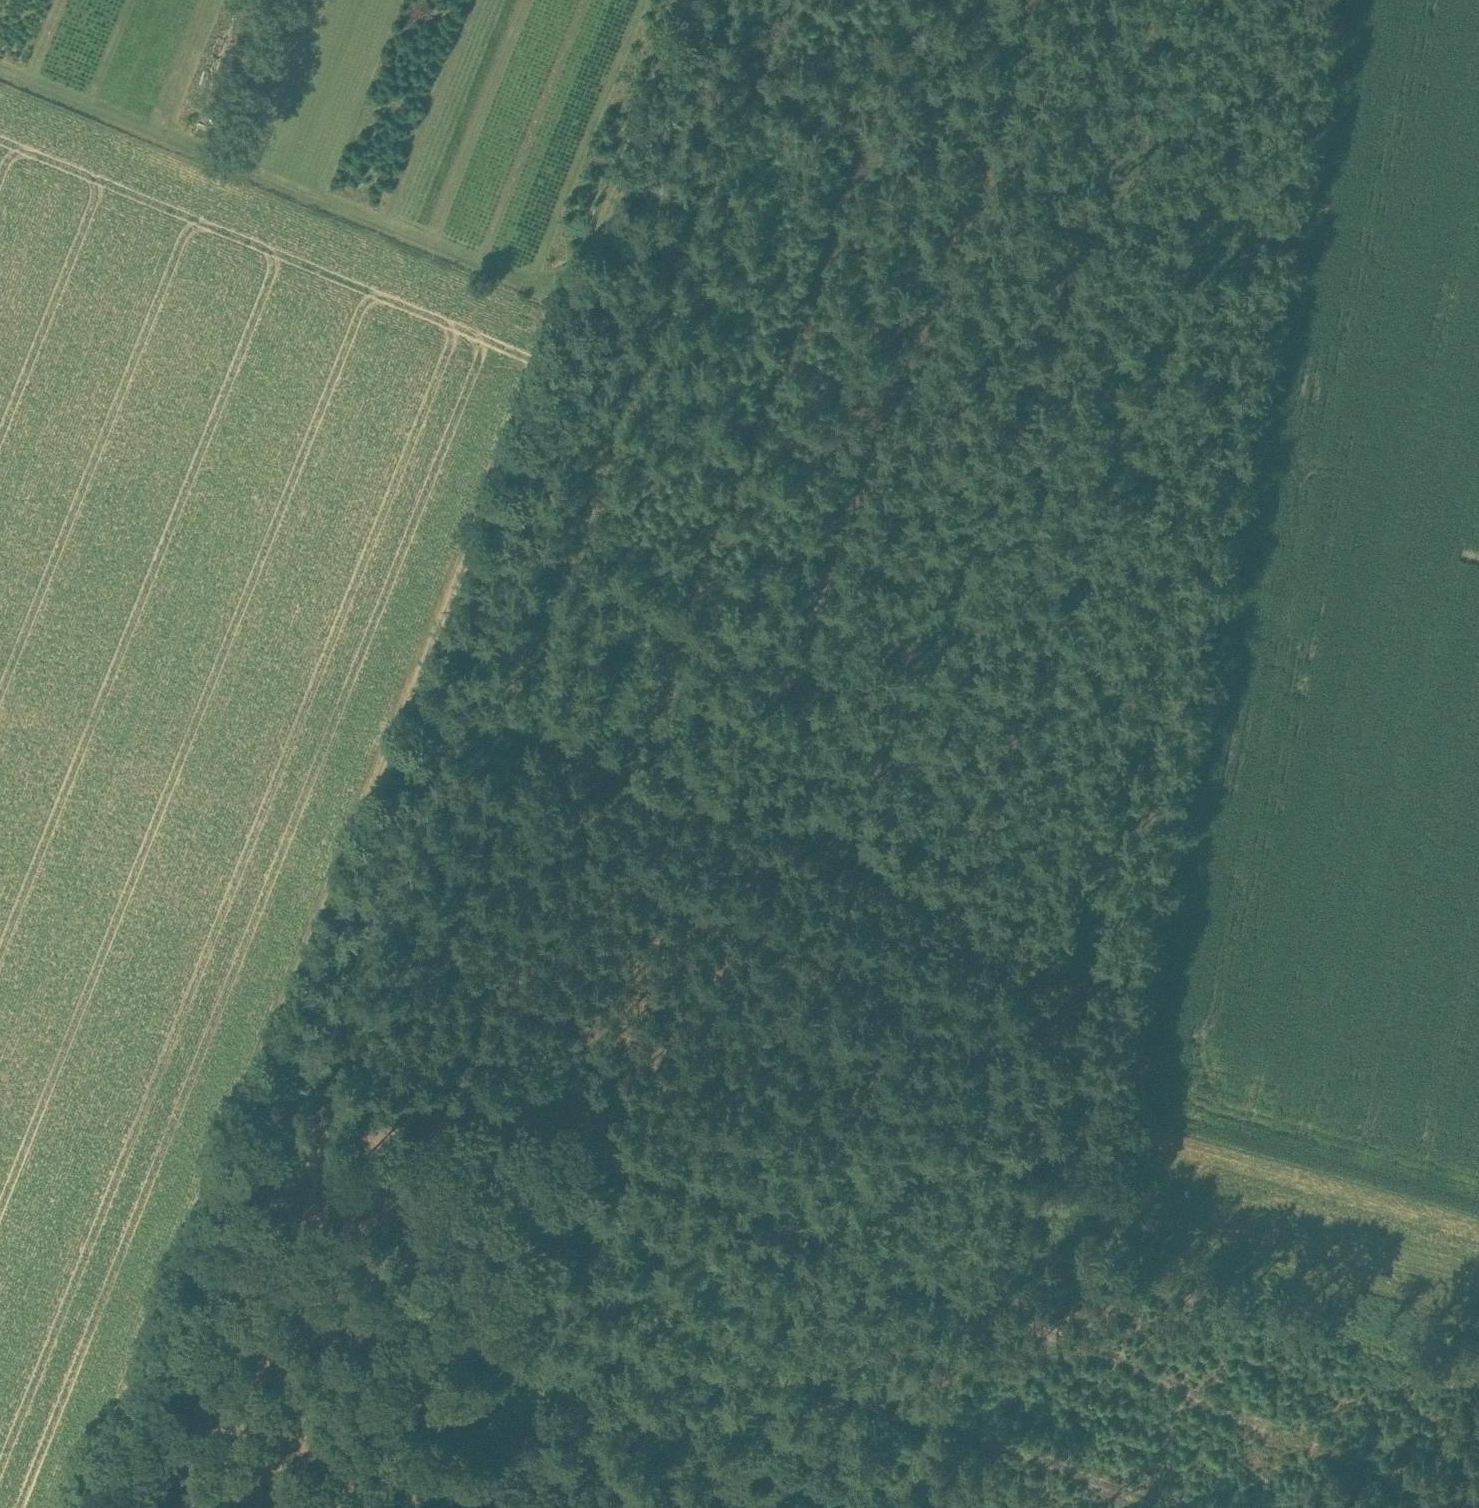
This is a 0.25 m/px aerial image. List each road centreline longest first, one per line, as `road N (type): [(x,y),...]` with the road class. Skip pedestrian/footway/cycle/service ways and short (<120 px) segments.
road 1 (track): [(52,1507),(674,0)]

